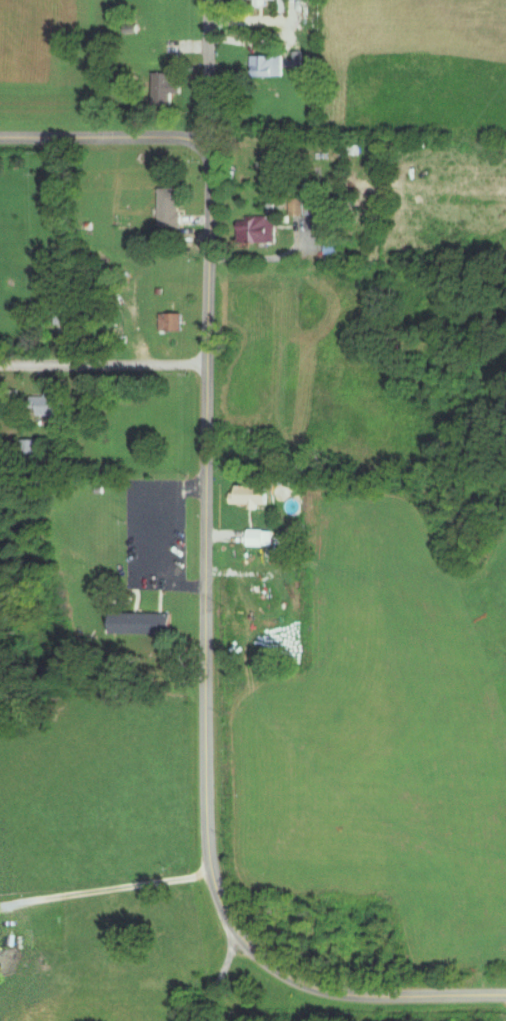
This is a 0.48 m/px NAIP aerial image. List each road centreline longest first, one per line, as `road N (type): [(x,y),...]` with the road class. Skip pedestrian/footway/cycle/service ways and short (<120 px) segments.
road 1 (tertiary): [(505,991),(321,984),(254,950),(233,927),(211,870),(206,651)]
road 2 (tertiary): [(206,651),(205,143)]
road 3 (residential): [(211,870),(0,897)]
road 4 (residential): [(208,365),(0,362)]
road 5 (tertiary): [(0,139),(205,143)]
road 6 (residential): [(205,143),(205,0)]

